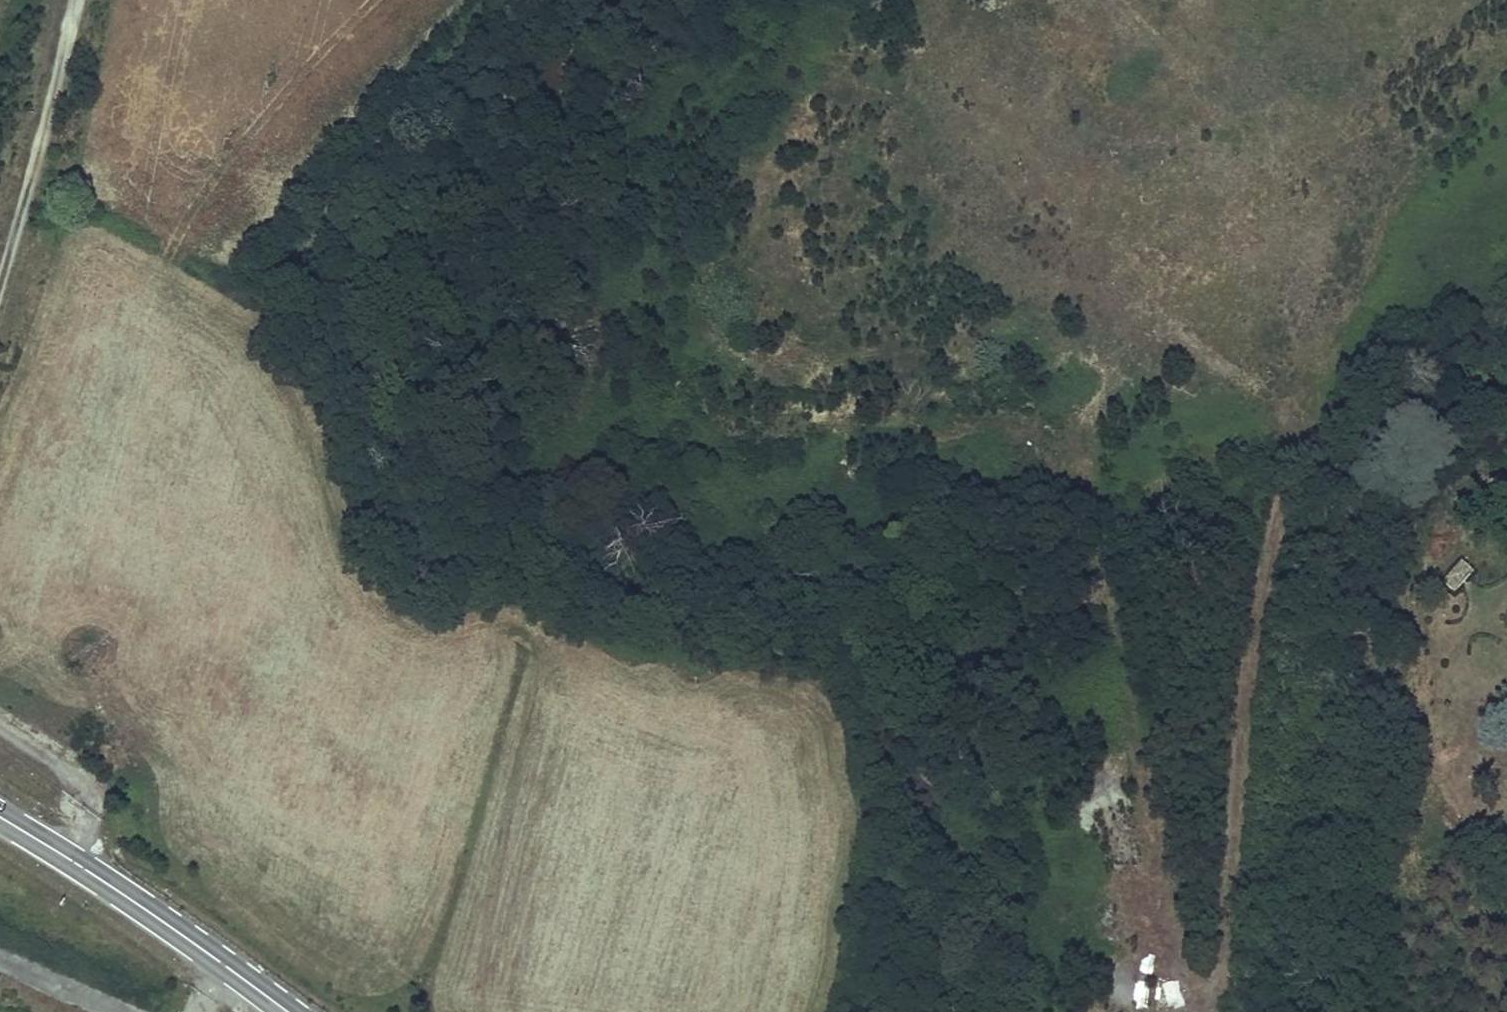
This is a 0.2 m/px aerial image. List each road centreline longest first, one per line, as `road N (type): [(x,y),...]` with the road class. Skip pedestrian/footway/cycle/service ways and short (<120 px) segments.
road 1 (tertiary): [(0,816),(163,914),(298,1011)]
road 2 (track): [(0,284),(73,0)]
road 3 (track): [(81,861),(86,790),(0,732)]

